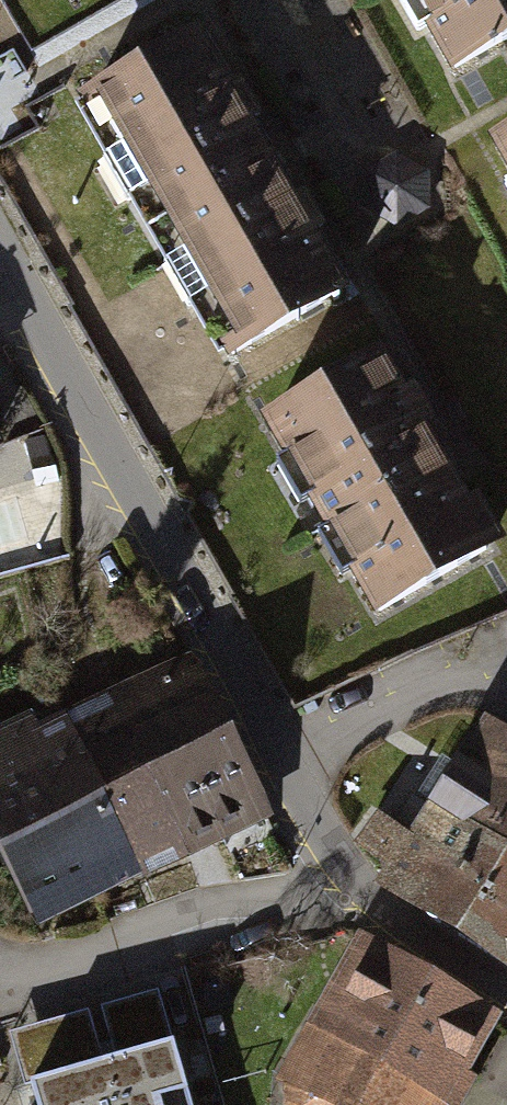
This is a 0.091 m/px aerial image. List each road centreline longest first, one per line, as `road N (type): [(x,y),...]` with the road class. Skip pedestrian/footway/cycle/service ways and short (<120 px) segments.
road 1 (residential): [(0,265),(225,658),(311,831),(348,883),(417,940),(506,995)]

